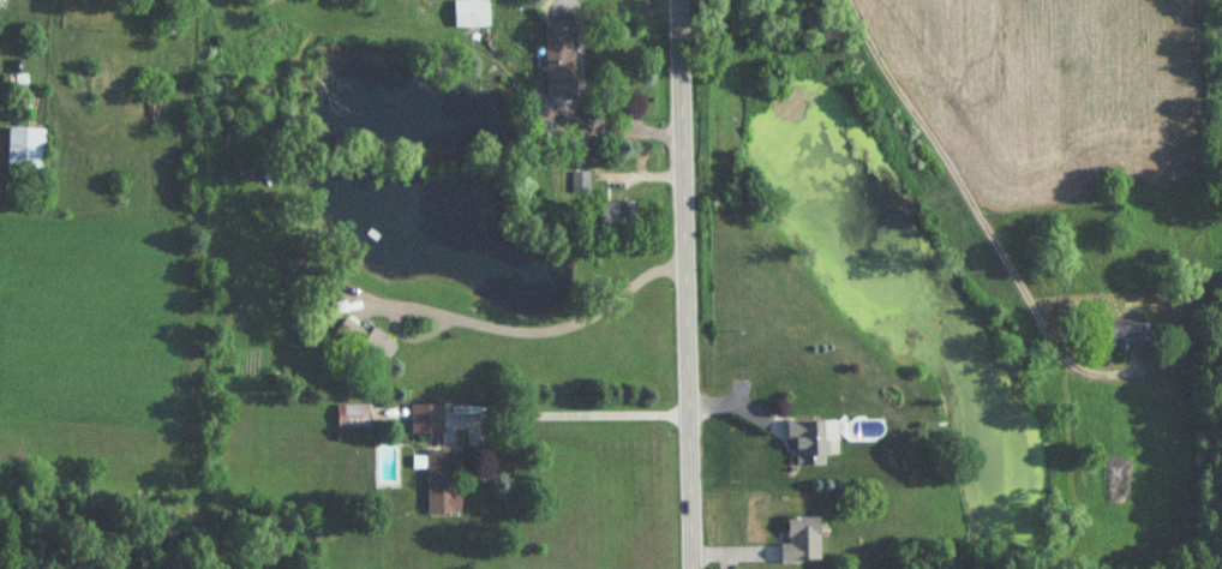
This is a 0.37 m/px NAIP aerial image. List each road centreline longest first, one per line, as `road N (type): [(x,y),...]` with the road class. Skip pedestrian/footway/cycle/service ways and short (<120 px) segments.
road 1 (tertiary): [(688,568),(676,0)]

